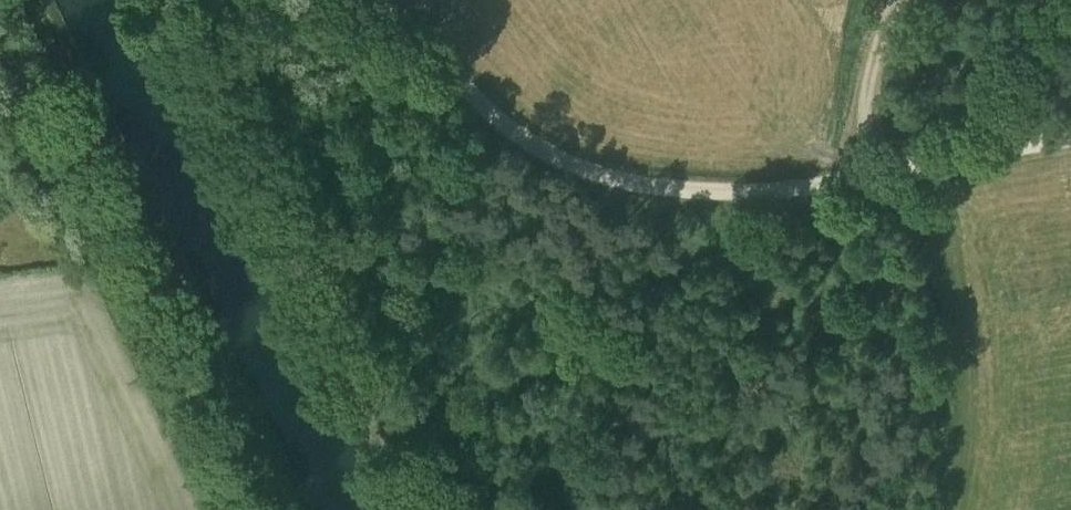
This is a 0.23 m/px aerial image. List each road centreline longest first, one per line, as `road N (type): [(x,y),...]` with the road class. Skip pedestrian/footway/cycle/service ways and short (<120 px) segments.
road 1 (track): [(1070,140),(814,184),(716,189),(623,176),(519,134),(374,0)]
road 2 (track): [(296,509),(31,0)]
road 3 (track): [(862,176),(899,0)]

